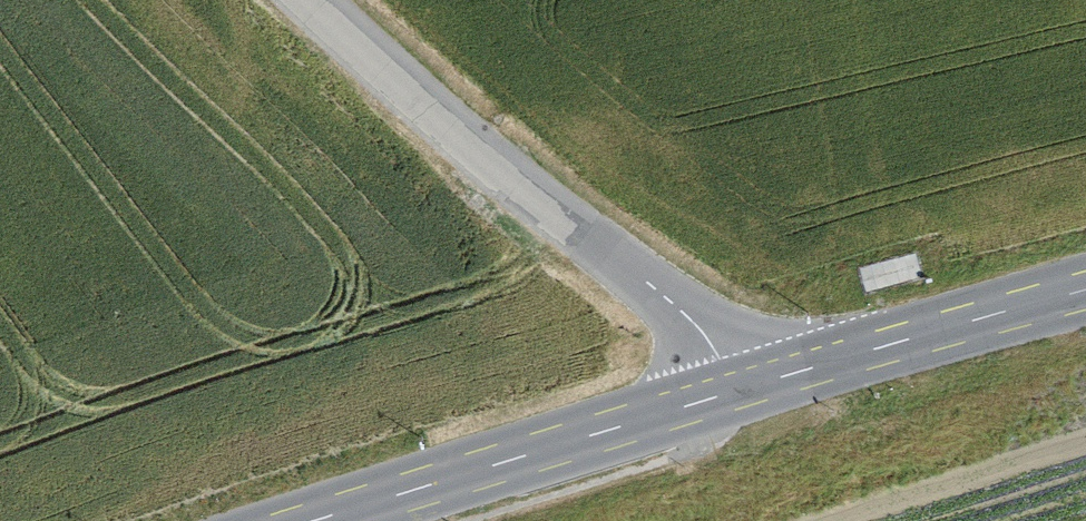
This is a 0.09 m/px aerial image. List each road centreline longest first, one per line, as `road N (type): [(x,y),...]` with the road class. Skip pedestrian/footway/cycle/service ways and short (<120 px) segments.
road 1 (unclassified): [(310,0),(404,93),(687,316),(735,391)]
road 2 (tertiary): [(314,520),(735,391)]
road 3 (tertiary): [(735,391),(1085,290)]

